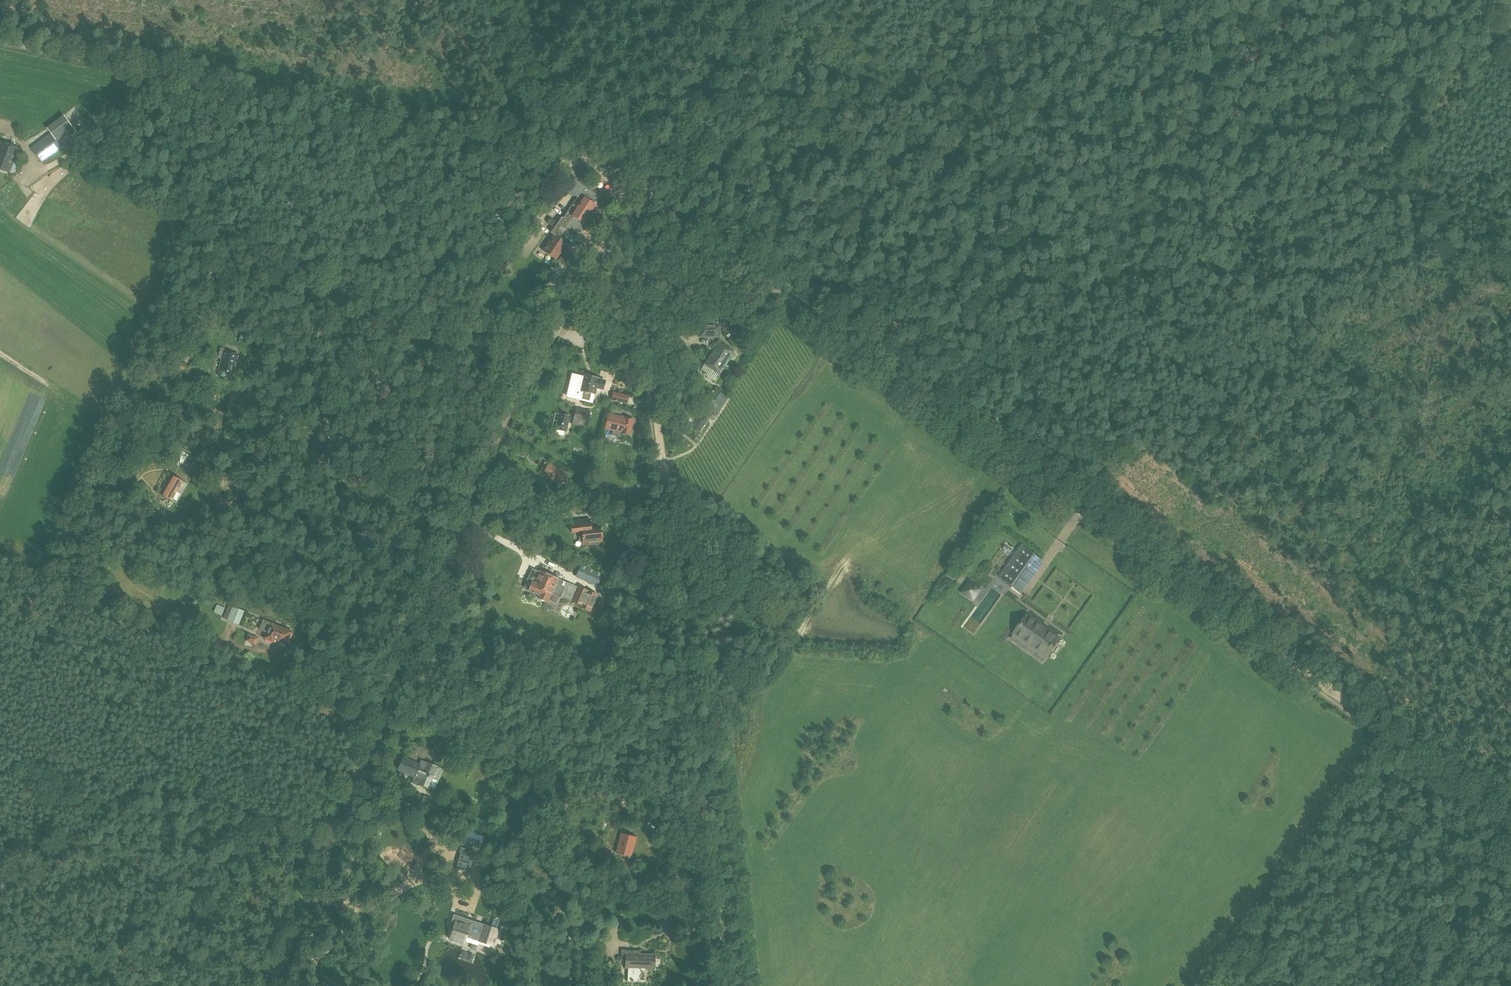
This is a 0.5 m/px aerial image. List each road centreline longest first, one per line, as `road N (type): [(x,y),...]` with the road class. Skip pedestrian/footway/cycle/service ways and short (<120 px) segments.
road 1 (tertiary): [(271,985),(505,413),(634,194)]
road 2 (track): [(729,985),(634,194)]
road 3 (unclassified): [(634,194),(601,171),(0,32)]
road 4 (track): [(0,597),(368,745)]
road 5 (track): [(114,614),(376,724)]
road 6 (track): [(1360,711),(1151,561)]
road 7 (tertiary): [(634,194),(751,0)]
road 8 (track): [(601,171),(479,0)]
road 9 (track): [(1477,795),(1360,711)]

